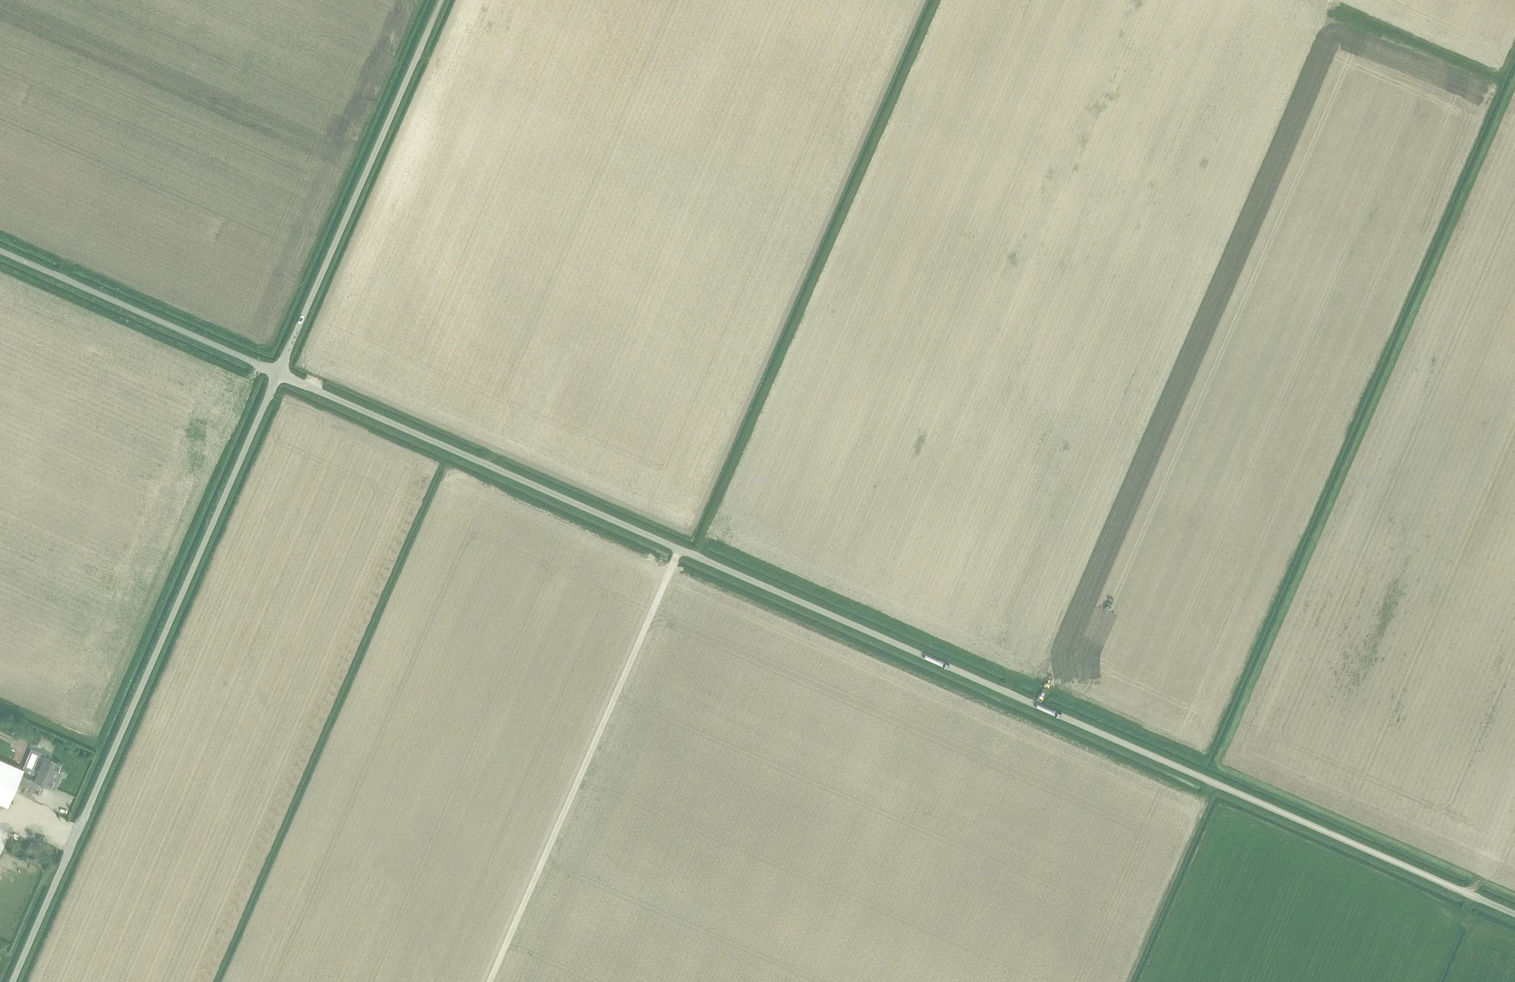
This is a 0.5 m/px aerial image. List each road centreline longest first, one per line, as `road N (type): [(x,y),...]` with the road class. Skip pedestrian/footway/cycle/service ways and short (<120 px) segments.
road 1 (unclassified): [(1514,912),(285,373)]
road 2 (unclassified): [(20,981),(285,373)]
road 3 (unclassified): [(285,373),(449,0)]
road 4 (unclassified): [(285,373),(0,252)]

